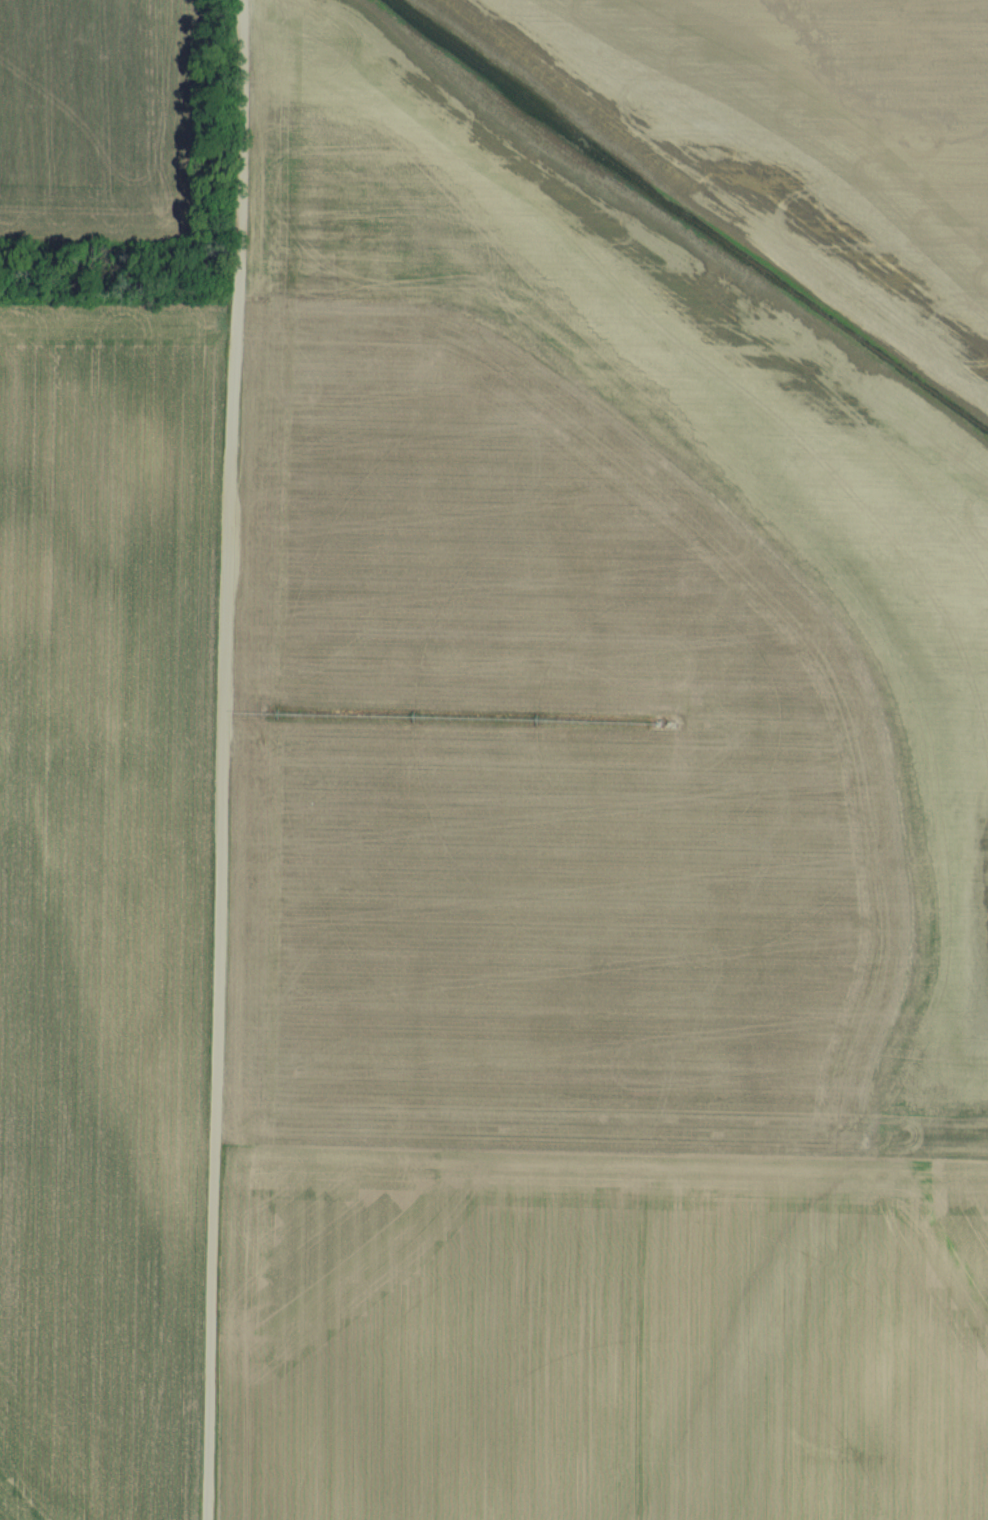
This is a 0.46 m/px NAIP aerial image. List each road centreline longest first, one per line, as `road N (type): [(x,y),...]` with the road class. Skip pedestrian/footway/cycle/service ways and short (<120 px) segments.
road 1 (residential): [(215,1519),(234,0)]

